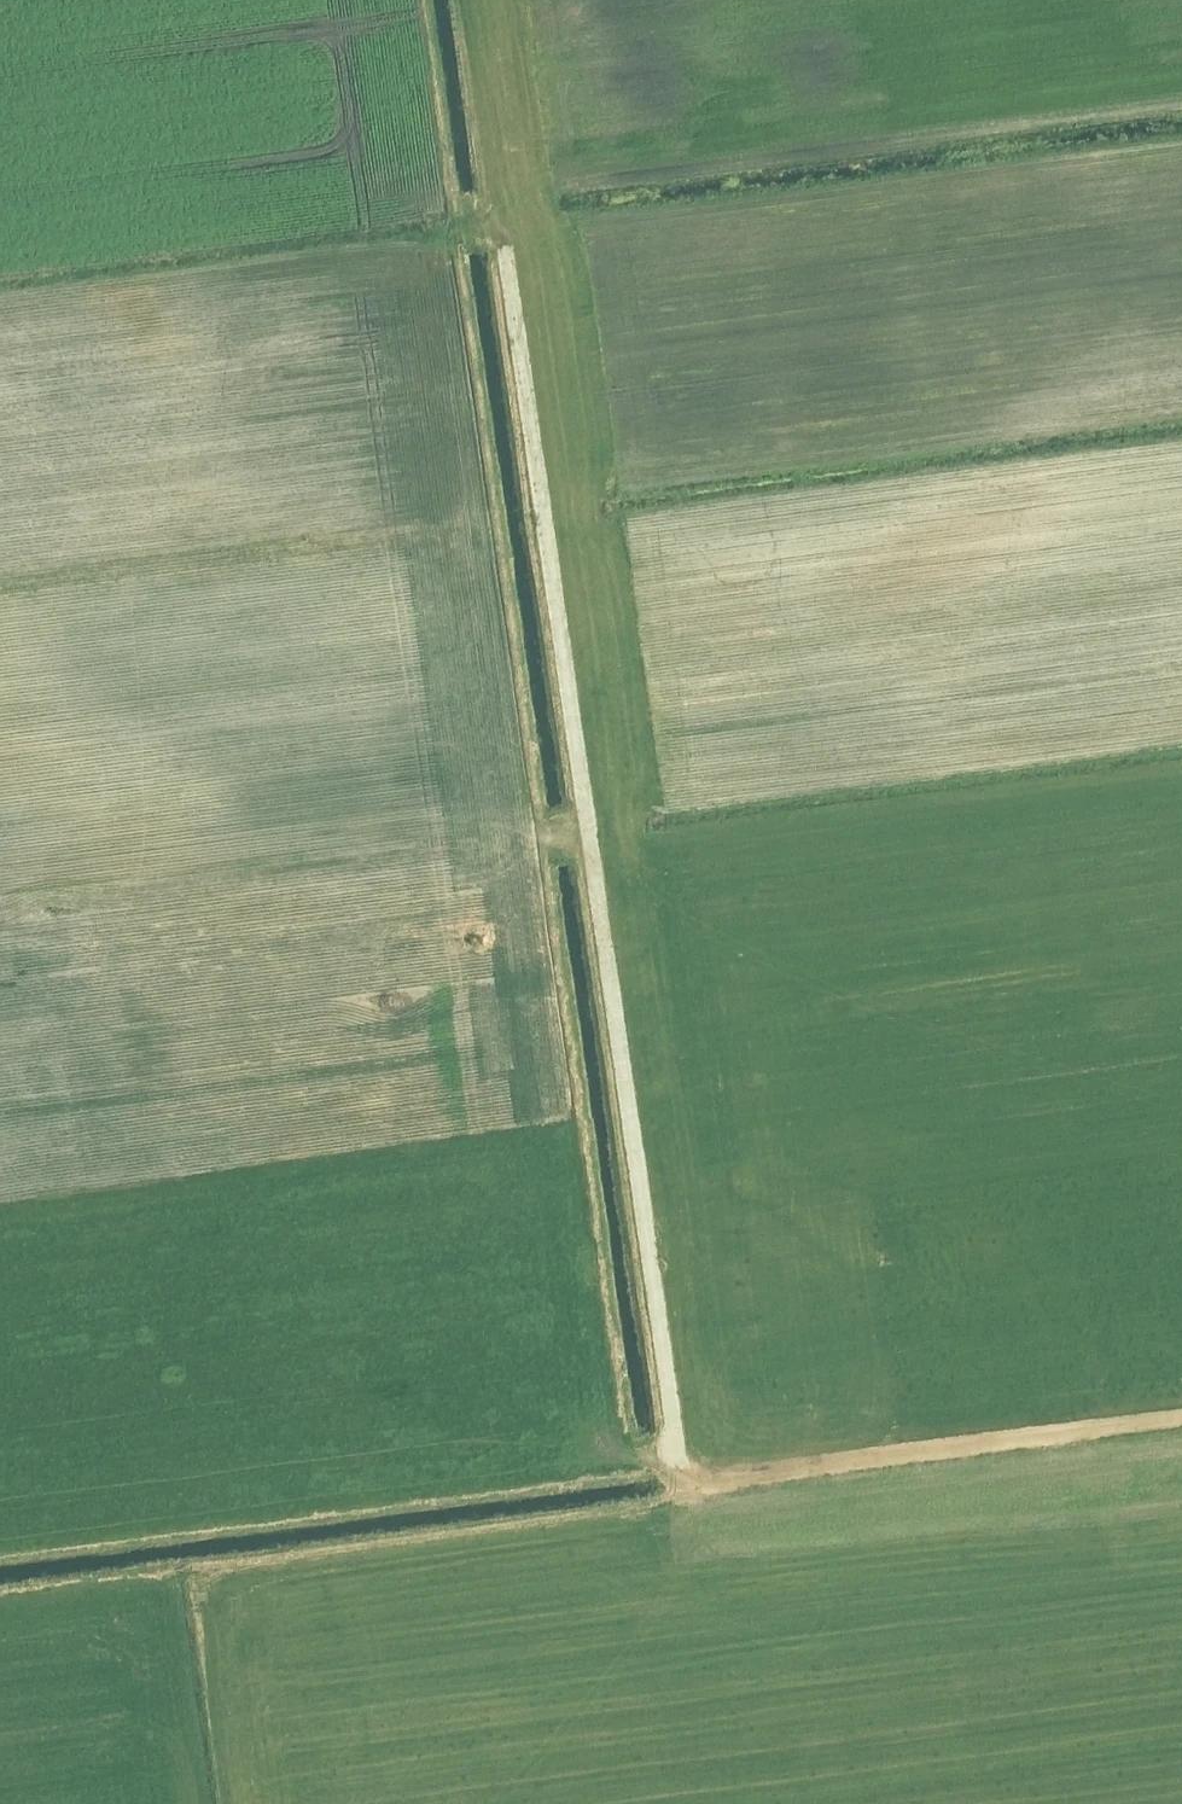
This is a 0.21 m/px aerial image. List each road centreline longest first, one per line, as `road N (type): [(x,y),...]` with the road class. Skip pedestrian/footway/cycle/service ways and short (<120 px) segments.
road 1 (track): [(1181,1446),(689,1513),(661,1472),(627,1456)]

